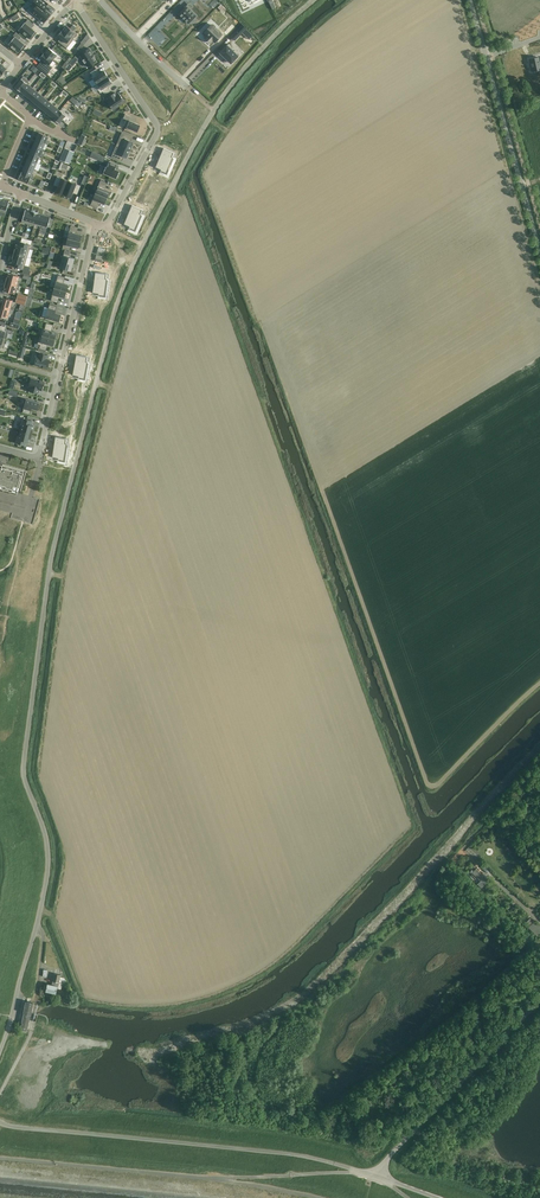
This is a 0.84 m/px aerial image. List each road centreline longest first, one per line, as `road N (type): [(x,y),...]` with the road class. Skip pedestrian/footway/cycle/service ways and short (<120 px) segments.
road 1 (unclassified): [(0,1051),(48,871),(24,765),(50,572),(118,300),(206,122),(270,41),(316,0)]
road 2 (unclassified): [(373,1175),(305,1156),(0,1122)]
road 3 (residential): [(76,2),(157,127),(107,228),(97,224)]
road 4 (unclassified): [(539,245),(471,0)]
road 5 (residential): [(40,457),(97,224)]
road 6 (unclassified): [(539,1002),(373,1175)]
road 7 (residential): [(99,0),(187,87)]

